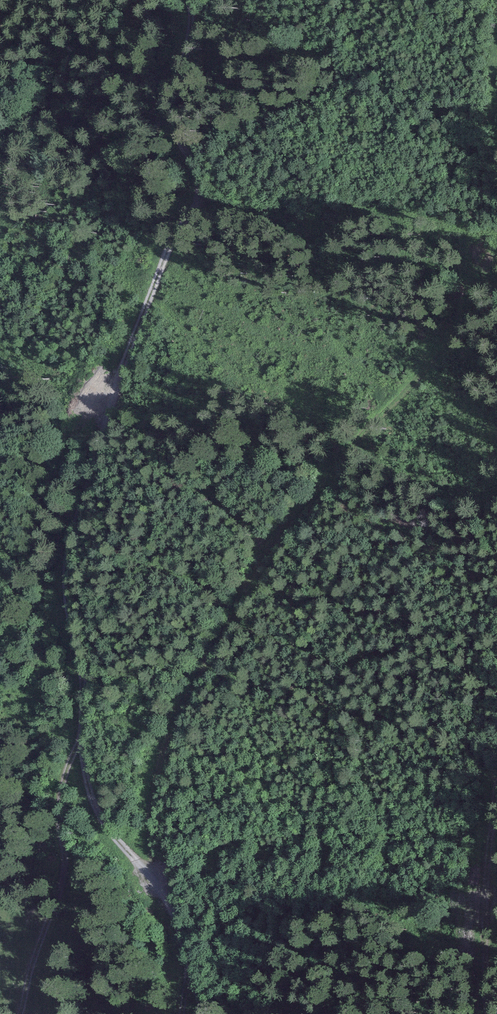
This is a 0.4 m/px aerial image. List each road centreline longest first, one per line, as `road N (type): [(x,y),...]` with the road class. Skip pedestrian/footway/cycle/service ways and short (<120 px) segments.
road 1 (track): [(190,0),(172,124),(199,197),(121,375),(66,572),(89,793),(171,906),(206,1013)]
road 2 (track): [(157,880),(150,802),(165,745),(266,553),(450,344),(496,276)]
road 3 (track): [(80,740),(60,797),(67,870),(20,1013)]
road 4 (track): [(490,1013),(484,922),(496,793)]

